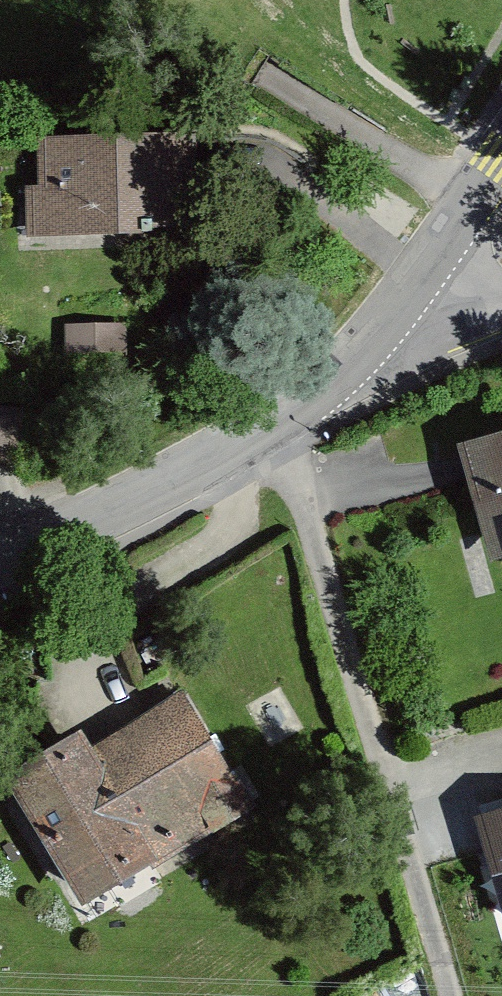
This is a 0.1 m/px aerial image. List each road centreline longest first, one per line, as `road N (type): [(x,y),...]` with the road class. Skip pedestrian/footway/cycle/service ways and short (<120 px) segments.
road 1 (residential): [(281,420),(450,995)]
road 2 (tertiary): [(281,420),(0,561)]
road 3 (tertiary): [(501,156),(372,335)]
road 4 (residential): [(372,335),(501,307)]
road 5 (tertiary): [(372,335),(281,420)]

